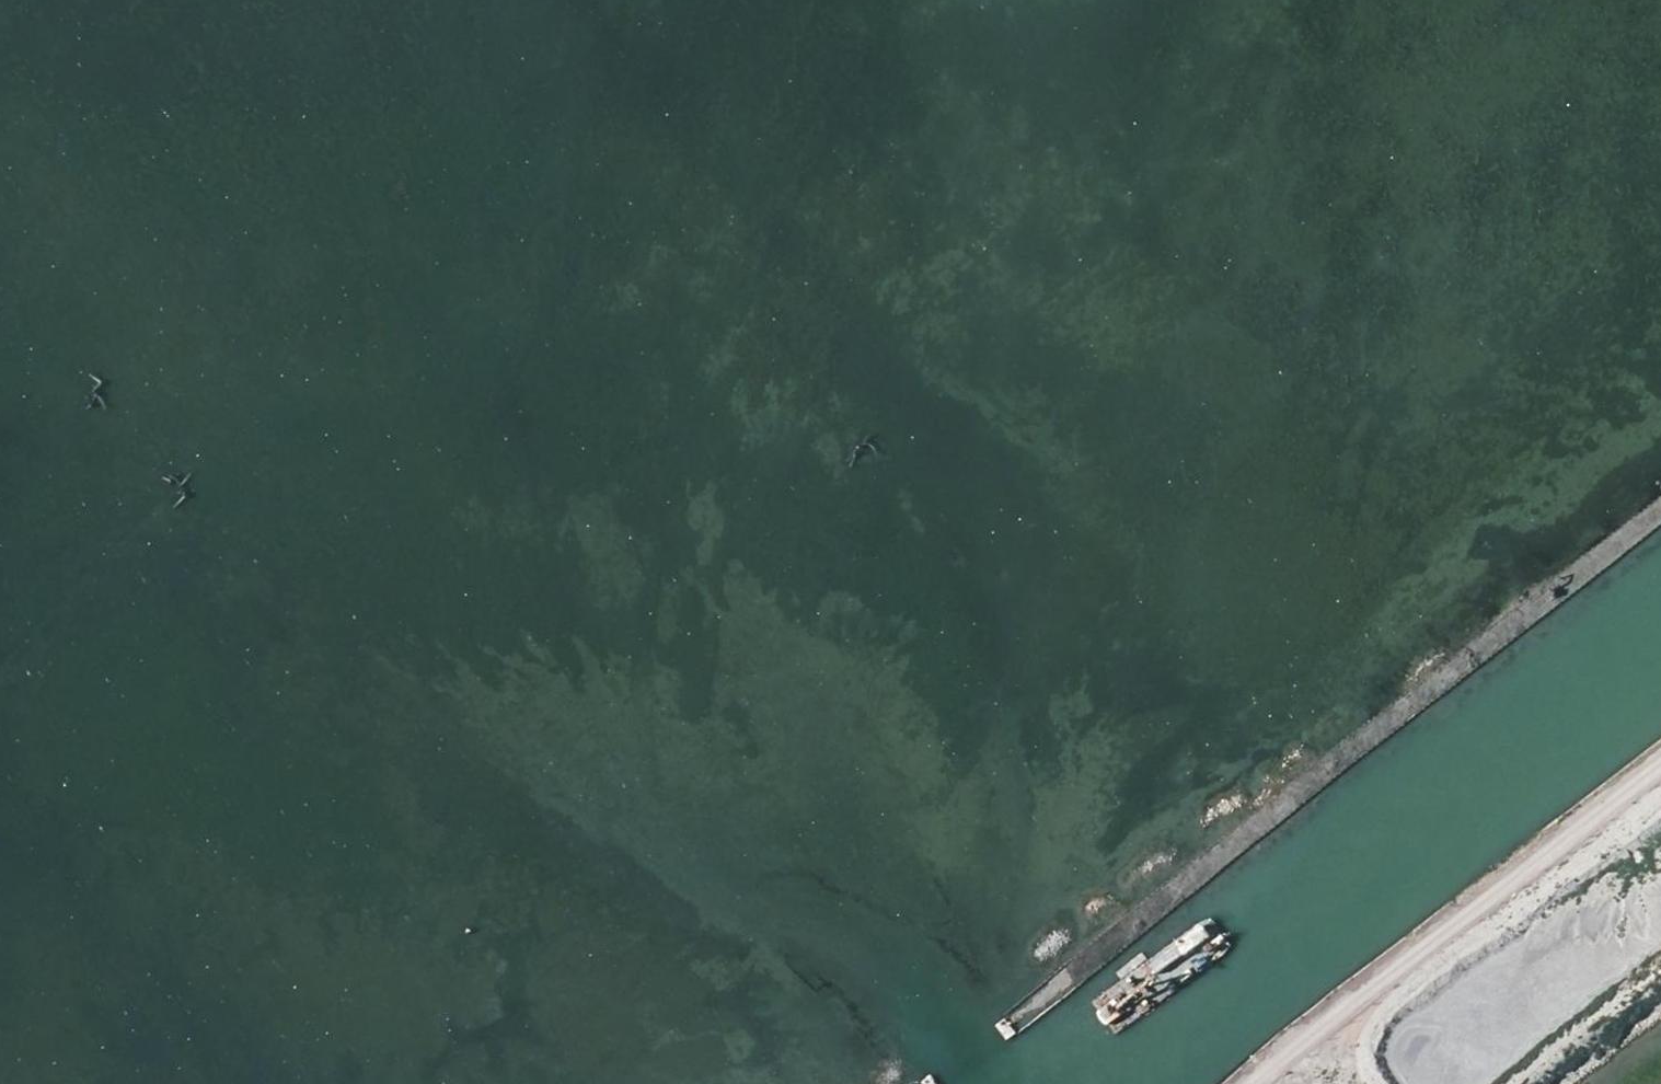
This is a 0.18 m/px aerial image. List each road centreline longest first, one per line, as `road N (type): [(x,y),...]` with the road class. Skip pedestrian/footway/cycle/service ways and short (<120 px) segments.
road 1 (track): [(1660,766),(1251,1083)]

